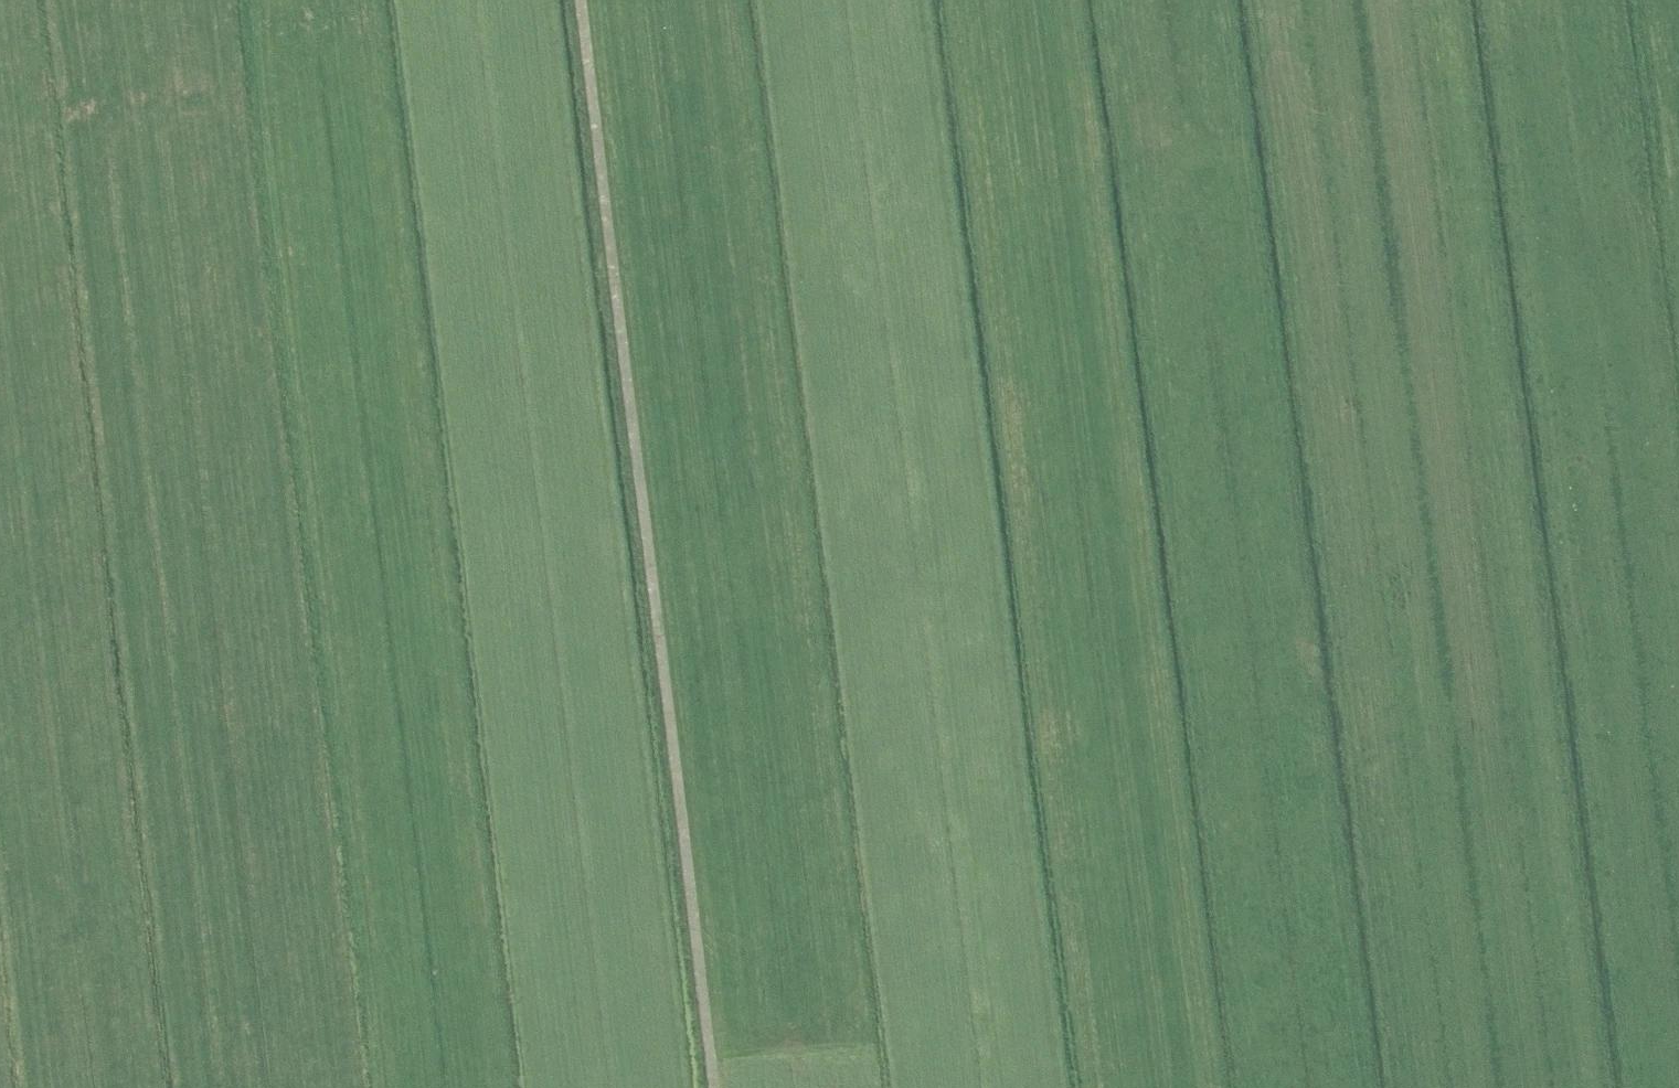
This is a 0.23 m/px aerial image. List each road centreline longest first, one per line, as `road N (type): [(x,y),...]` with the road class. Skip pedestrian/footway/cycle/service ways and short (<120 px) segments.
road 1 (track): [(705,1087),(576,0)]

